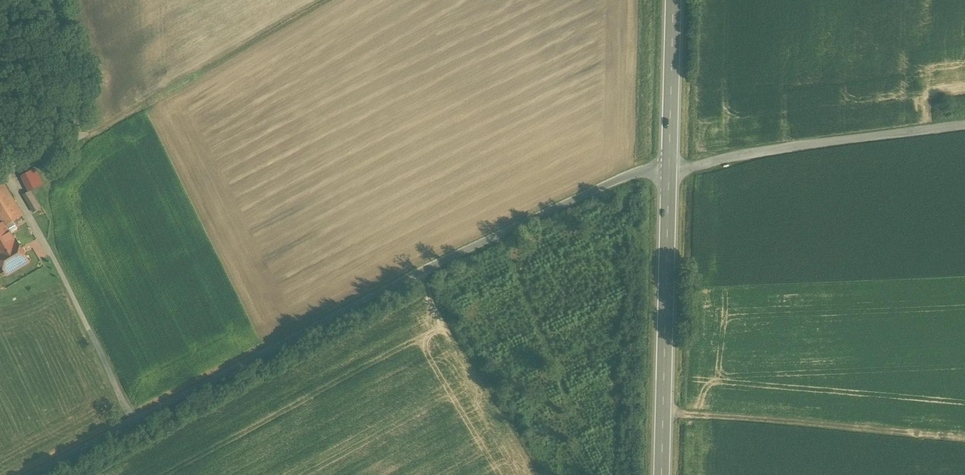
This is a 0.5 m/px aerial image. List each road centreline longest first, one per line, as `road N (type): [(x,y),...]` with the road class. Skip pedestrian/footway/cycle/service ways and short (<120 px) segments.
road 1 (unclassified): [(669,170),(634,174),(341,313),(35,474)]
road 2 (secondary): [(669,170),(661,474)]
road 3 (track): [(662,414),(964,440)]
road 4 (track): [(964,127),(669,170)]
road 5 (secondary): [(673,0),(669,170)]

